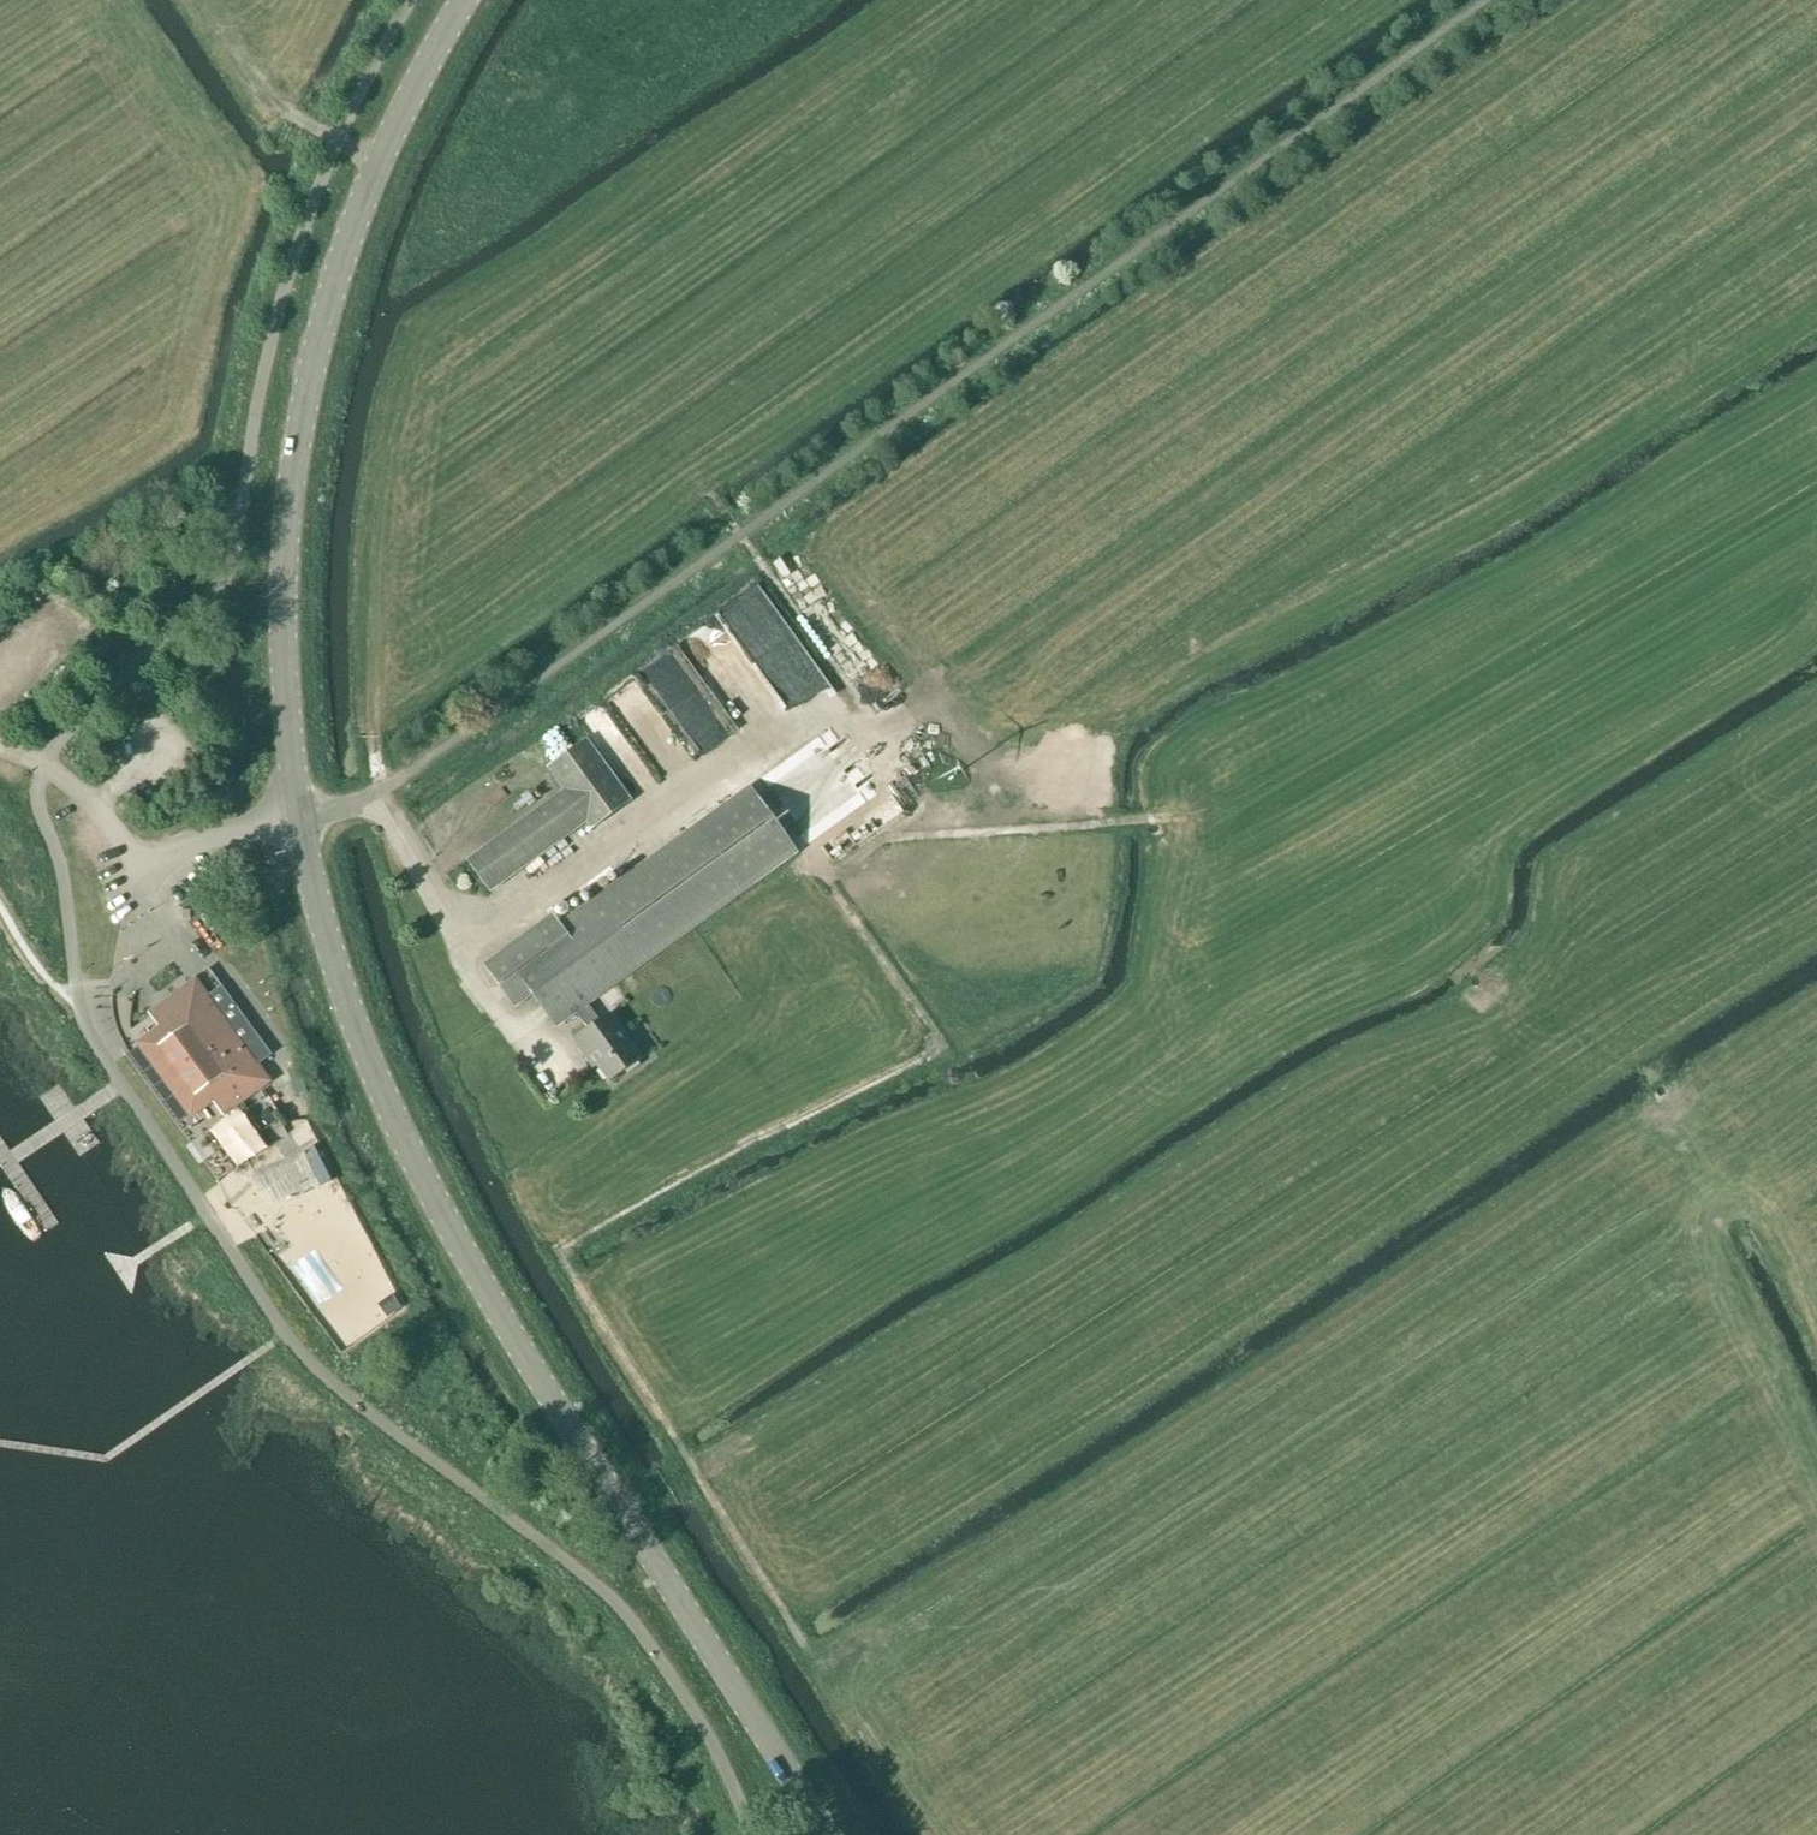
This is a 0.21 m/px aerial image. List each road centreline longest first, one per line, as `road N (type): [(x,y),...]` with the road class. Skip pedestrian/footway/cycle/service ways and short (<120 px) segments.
road 1 (secondary): [(827,1834),(454,1235),(378,1083),(317,888),(290,686),(297,488),(329,329),(400,110),(462,0)]

